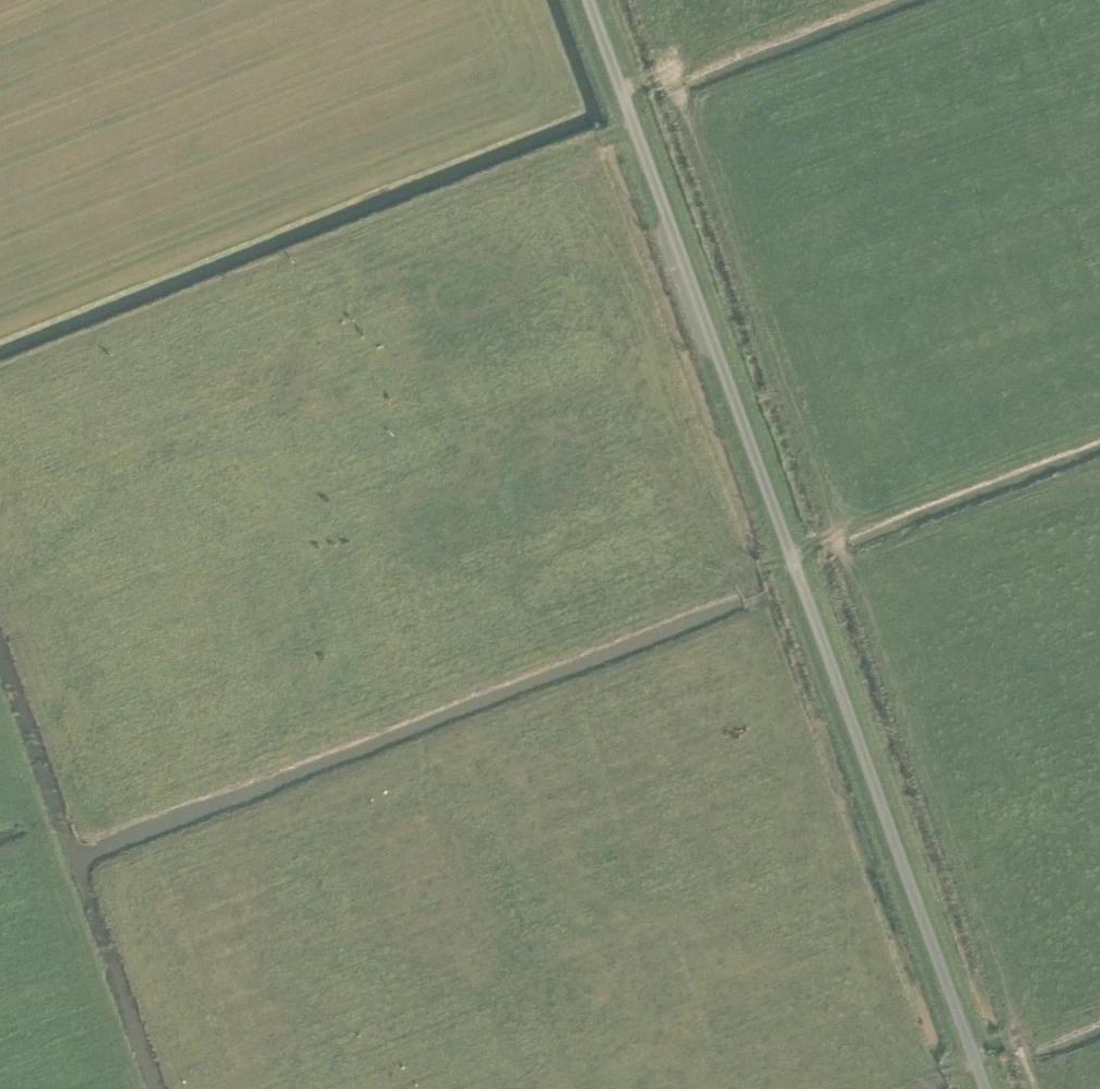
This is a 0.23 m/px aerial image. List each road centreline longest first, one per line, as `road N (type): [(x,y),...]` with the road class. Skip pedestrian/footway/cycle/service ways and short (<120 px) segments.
road 1 (unclassified): [(988,1088),(600,0)]

